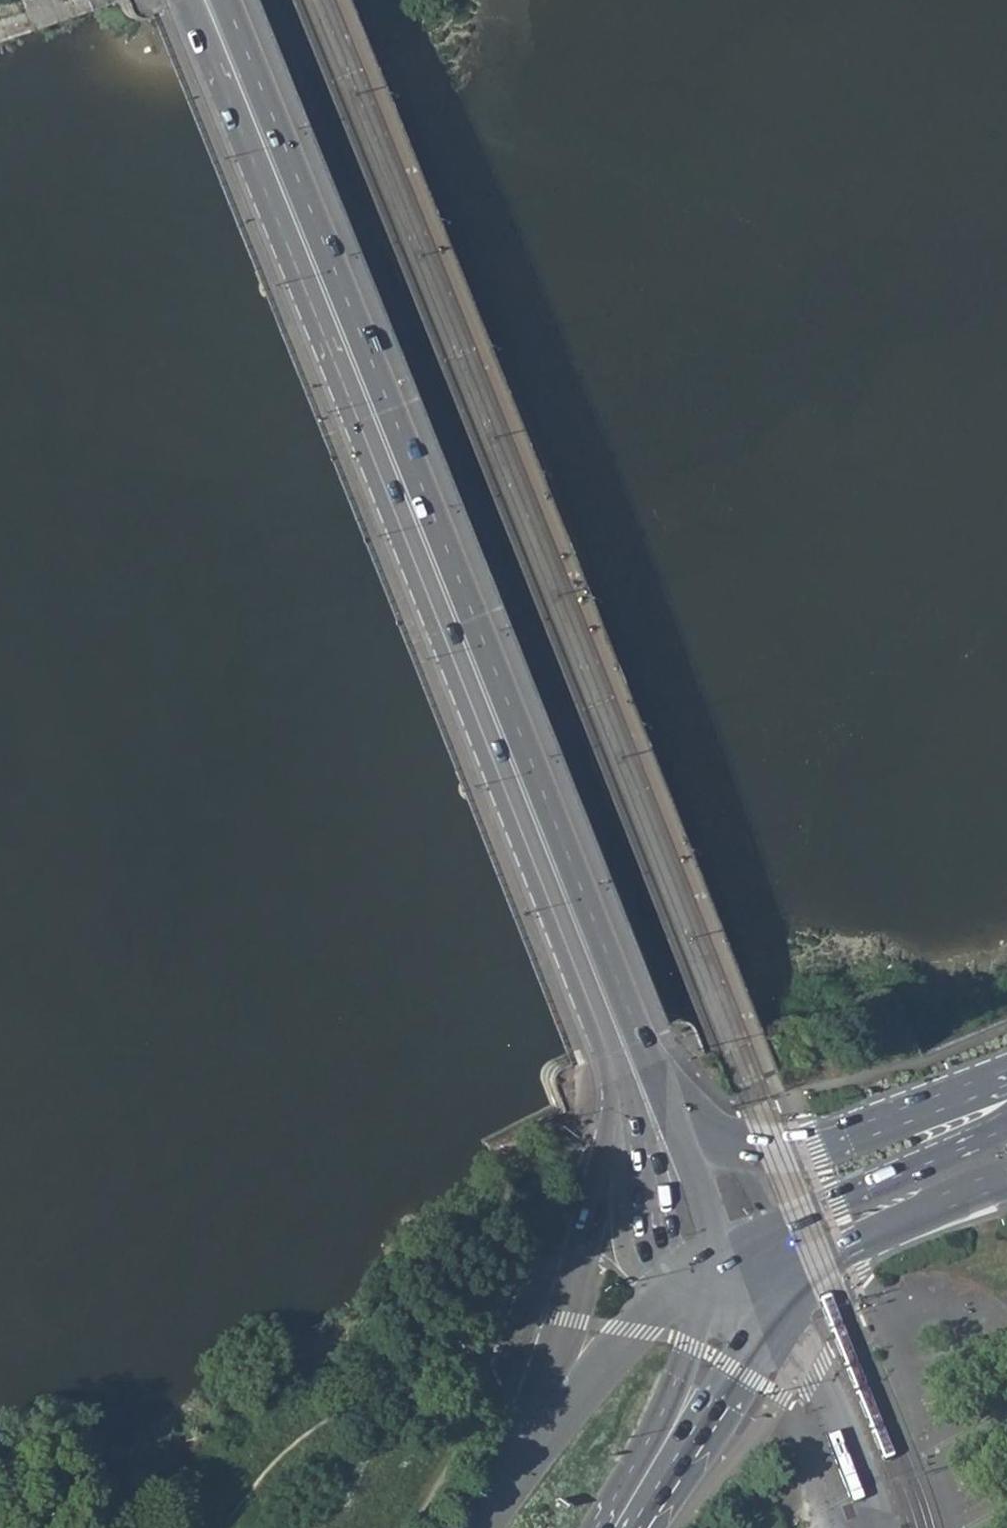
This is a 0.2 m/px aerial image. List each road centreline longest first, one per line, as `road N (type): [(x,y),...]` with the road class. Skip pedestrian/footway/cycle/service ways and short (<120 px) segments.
road 1 (secondary): [(211,13),(623,1043)]
road 2 (secondary): [(1006,1075),(806,1153),(739,1148),(679,1129)]
road 3 (secondary): [(616,1109),(548,1412)]
road 4 (secondary): [(629,1504),(785,1276)]
road 5 (secondary): [(785,1276),(1006,1177)]
road 6 (secondary): [(1006,1127),(791,1216)]
road 7 (secondary): [(629,1504),(704,1294)]
road 8 (secondary): [(616,1109),(642,1233),(670,1284)]
road 9 (secondary): [(670,1284),(548,1412)]
road 10 (secondary): [(548,1412),(481,1527)]
road 11 (secondary): [(714,1251),(679,1129)]

